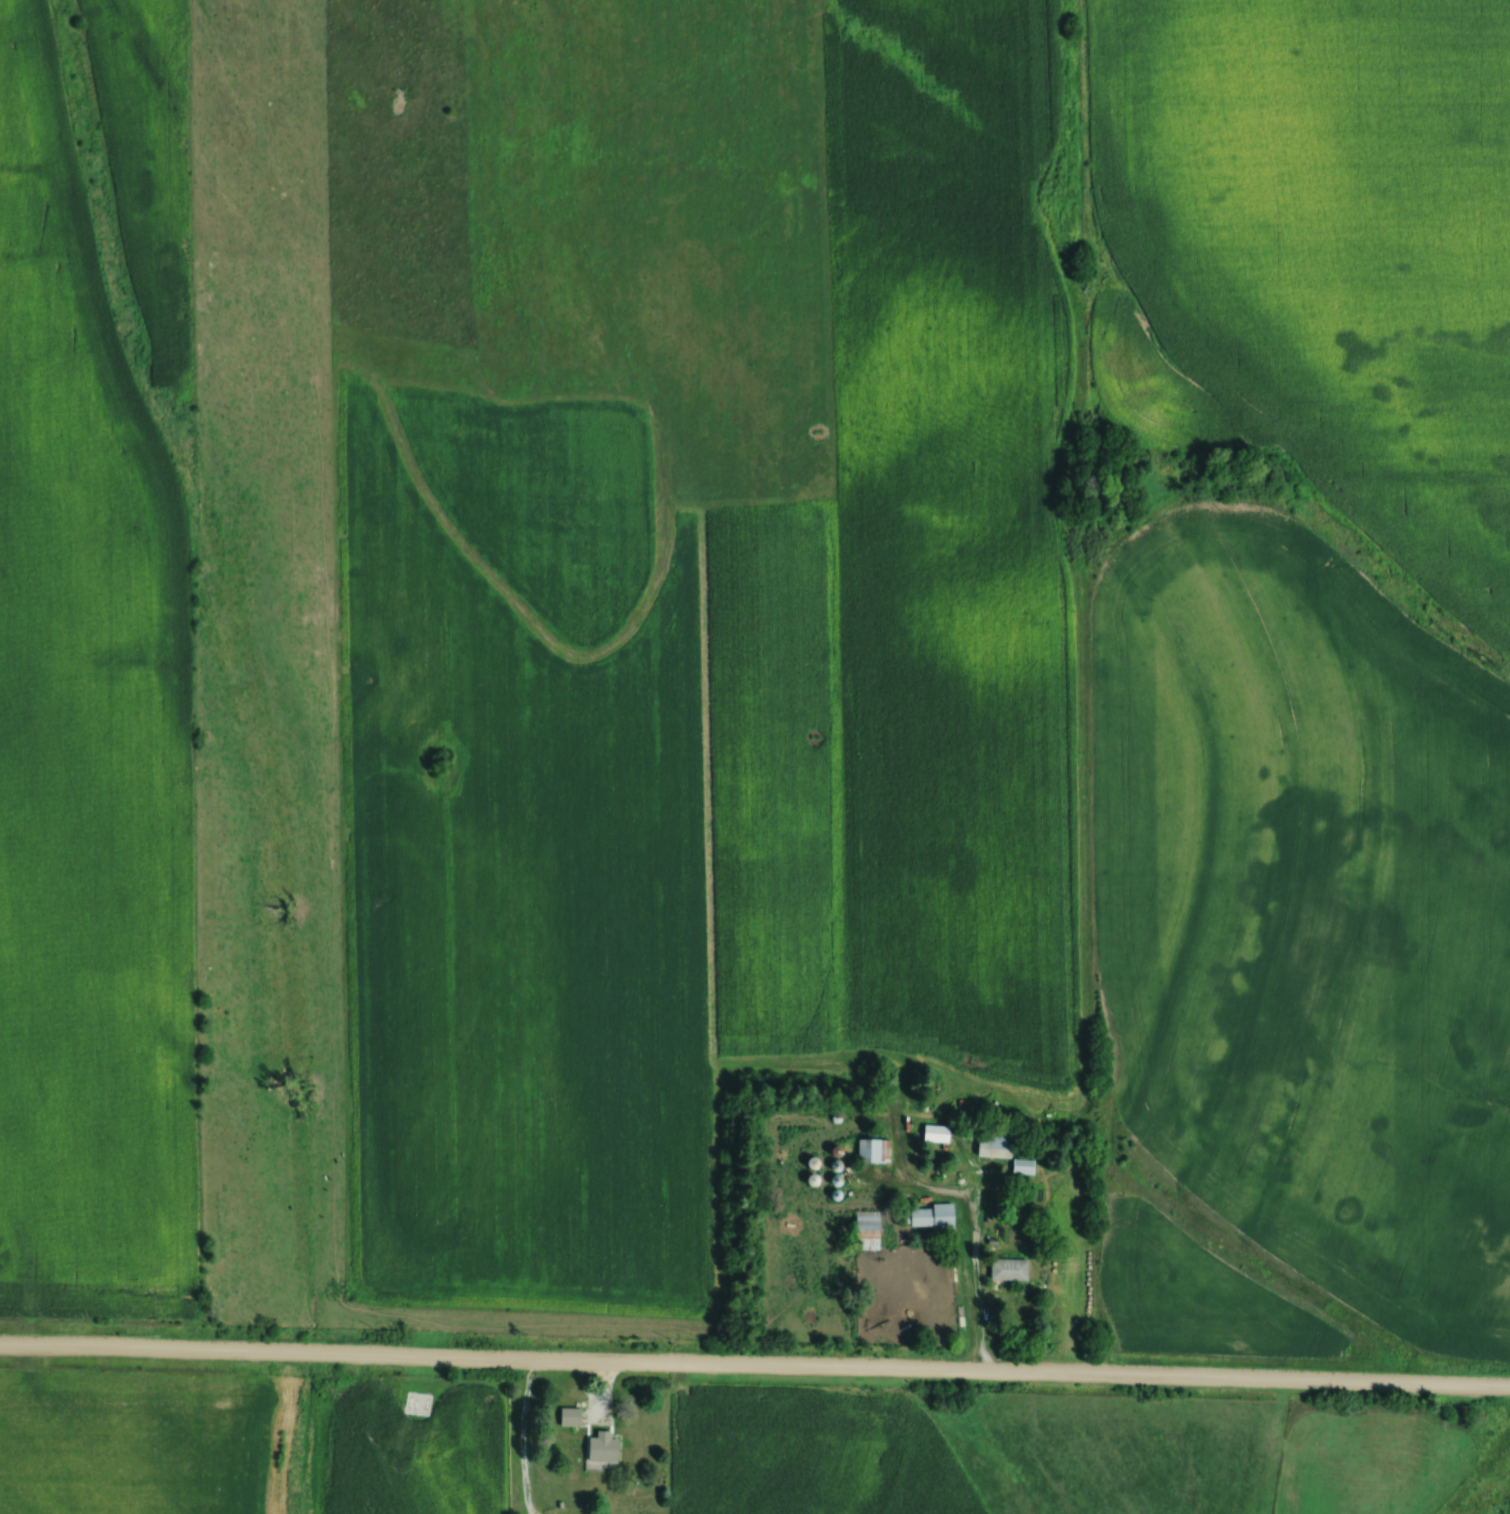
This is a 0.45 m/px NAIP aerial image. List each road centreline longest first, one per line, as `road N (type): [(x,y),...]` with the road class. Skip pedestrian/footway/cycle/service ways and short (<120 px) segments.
road 1 (residential): [(1509,1384),(0,1346)]

